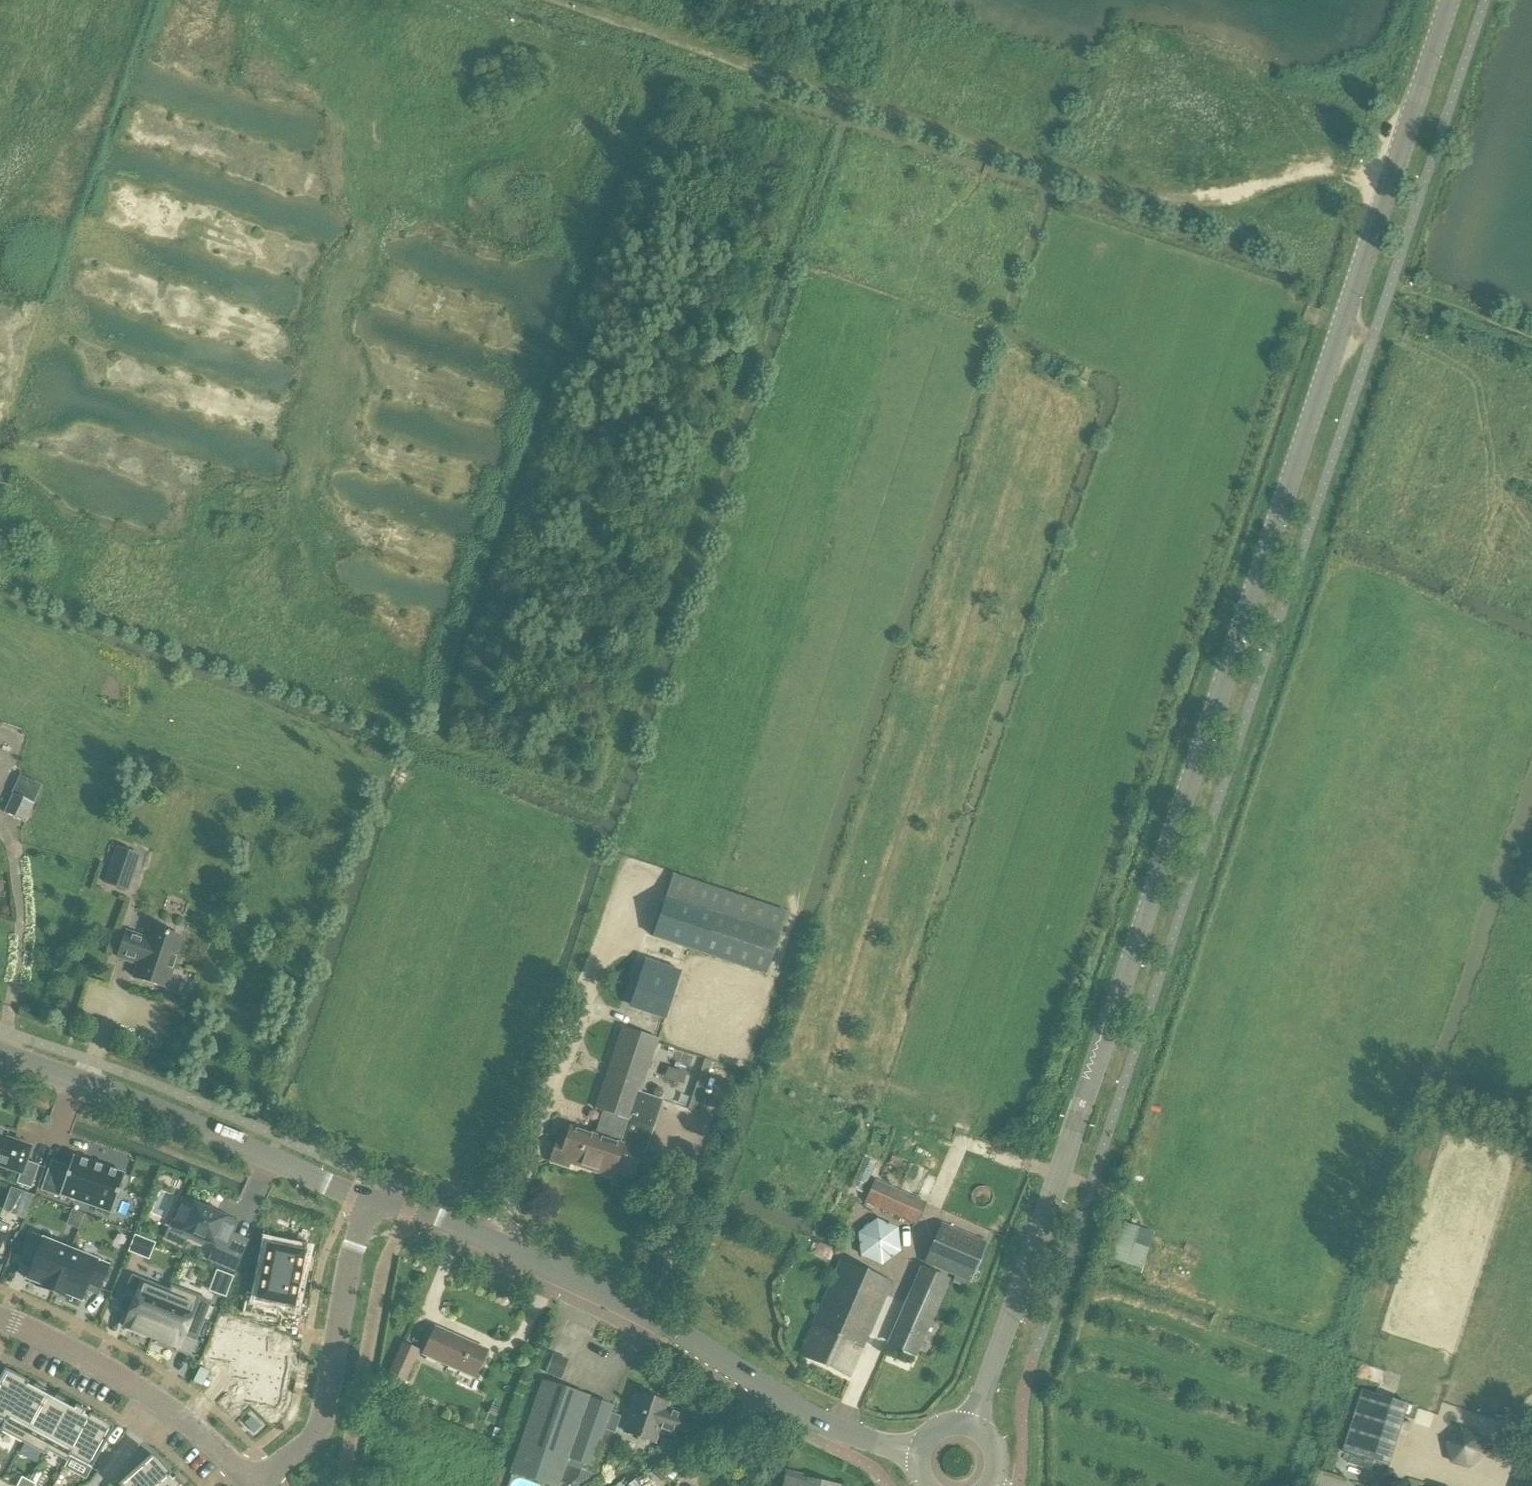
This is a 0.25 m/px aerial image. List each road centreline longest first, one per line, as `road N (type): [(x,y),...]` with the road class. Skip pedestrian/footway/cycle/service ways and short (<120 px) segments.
road 1 (tertiary): [(970,1430),(1124,991),(1453,0)]
road 2 (track): [(552,0),(1174,206),(1231,208),(1338,170),(1421,198)]
road 3 (tertiary): [(920,1455),(812,1416),(677,1330),(545,1263),(445,1219),(370,1203)]
road 4 (track): [(407,780),(459,824),(410,1138),(389,1205)]
road 5 (tertiary): [(370,1203),(0,1056)]
road 6 (residential): [(257,1485),(318,1429),(342,1291),(370,1203)]
road 7 (residential): [(0,1321),(153,1397),(212,1443),(249,1485)]
road 8 (track): [(1305,314),(1435,355)]

